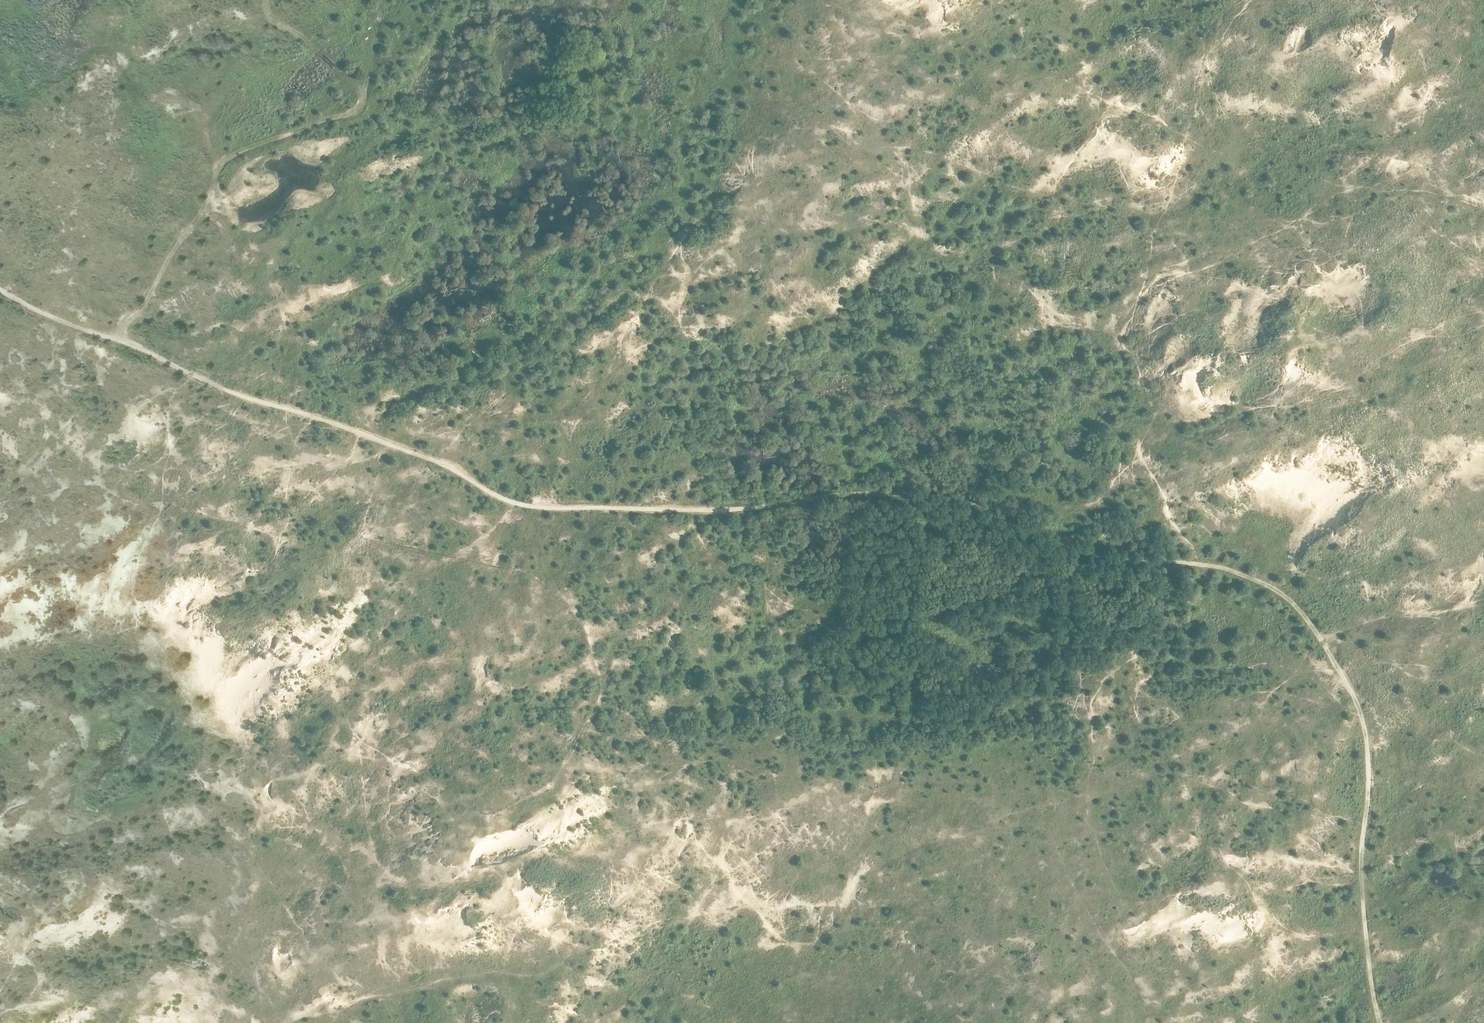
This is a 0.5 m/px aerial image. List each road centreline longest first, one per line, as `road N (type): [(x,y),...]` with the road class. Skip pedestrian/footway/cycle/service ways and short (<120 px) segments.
road 1 (track): [(1379,1022),(1361,863),(1365,728),(1321,639),(1282,592),(1212,565),(1088,552),(932,496),(855,493),(708,509),(515,503),(438,462),(218,386),(0,290)]
road 2 (track): [(112,338),(200,212),(216,164),(361,101),(363,89),(300,34),(275,23),(264,0)]

